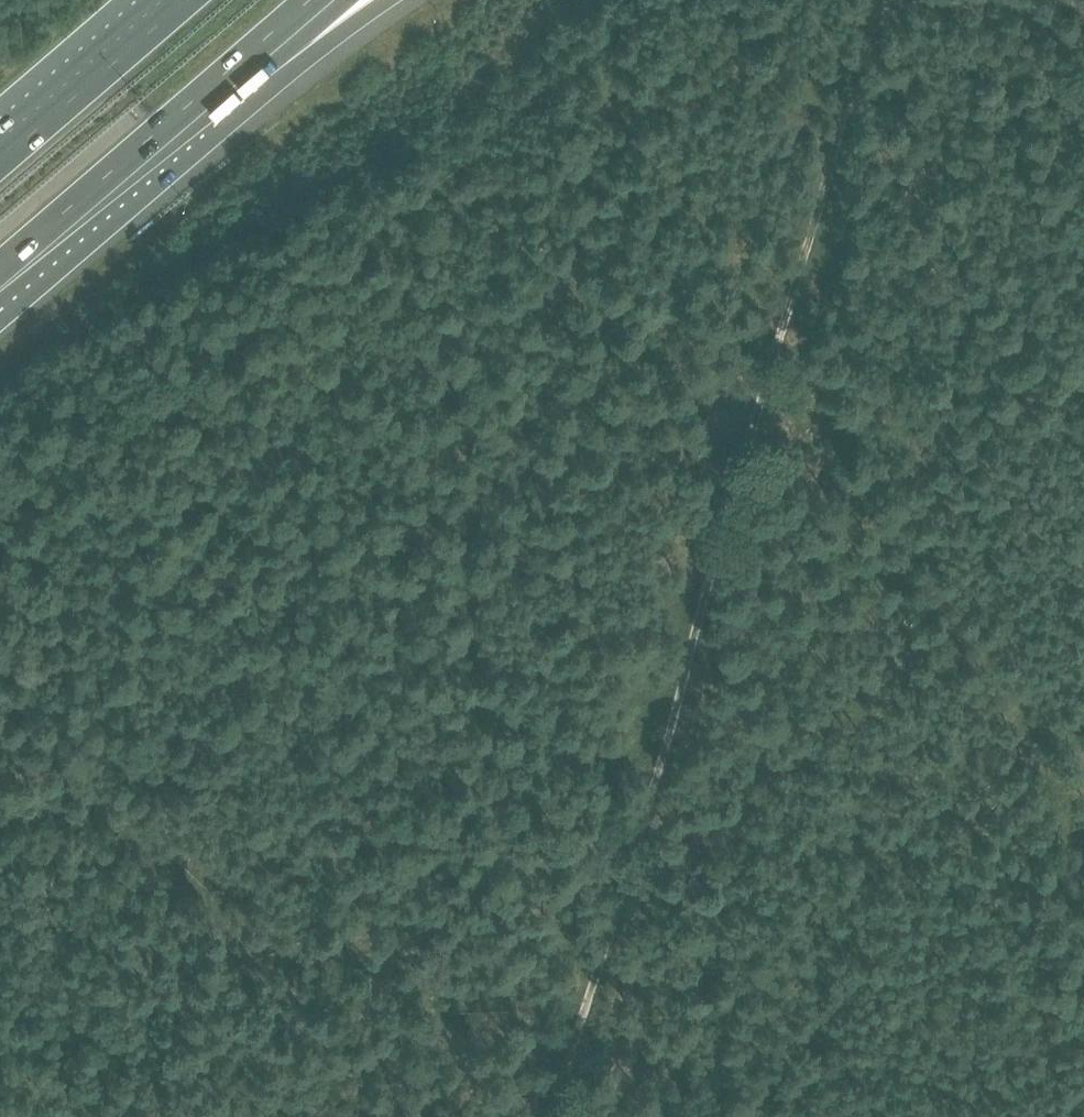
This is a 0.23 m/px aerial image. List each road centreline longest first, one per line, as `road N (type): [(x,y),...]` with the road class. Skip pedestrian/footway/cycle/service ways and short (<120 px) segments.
road 1 (track): [(873,0),(852,37),(557,1116)]
road 2 (motorway): [(0,276),(257,57)]
road 3 (motorway): [(173,0),(0,149)]
road 4 (motorway): [(257,57),(376,0)]

